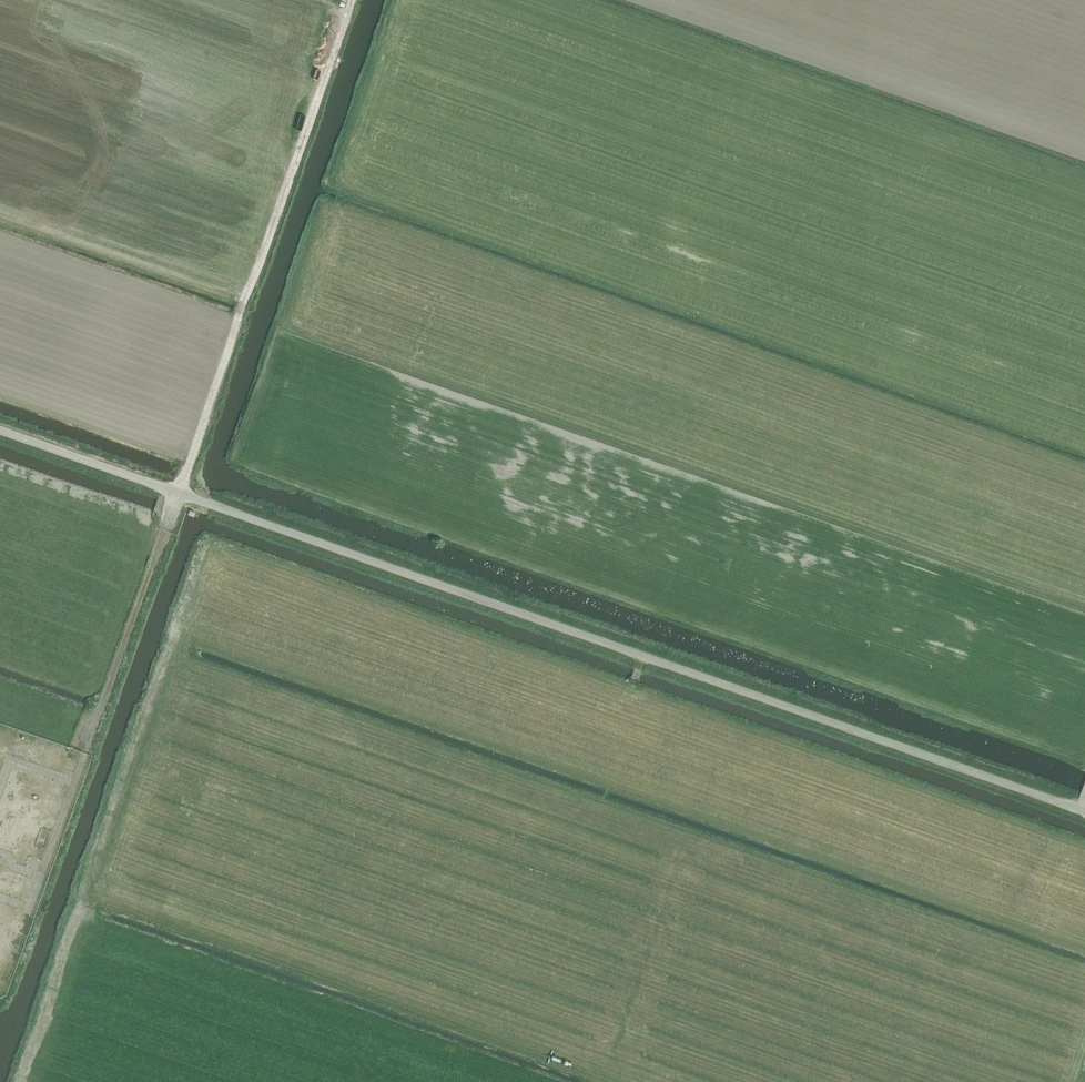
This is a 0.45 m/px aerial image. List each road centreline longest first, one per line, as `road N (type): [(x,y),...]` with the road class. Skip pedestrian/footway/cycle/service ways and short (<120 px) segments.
road 1 (unclassified): [(1084,811),(0,431)]
road 2 (track): [(179,494),(353,0)]

